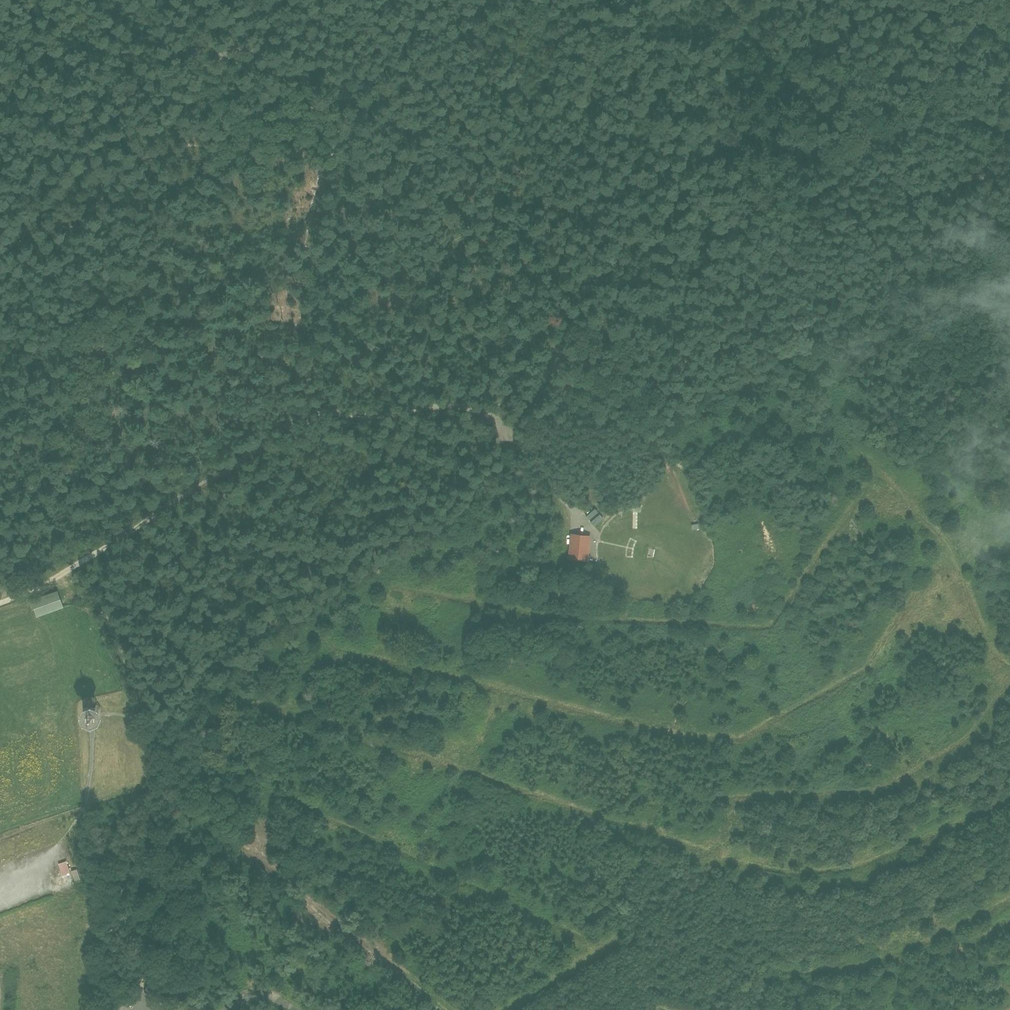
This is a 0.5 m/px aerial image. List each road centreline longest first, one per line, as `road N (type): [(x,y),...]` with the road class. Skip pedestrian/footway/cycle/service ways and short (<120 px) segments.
road 1 (track): [(596,535),(484,403),(381,417),(319,413),(273,435),(212,483),(54,581),(0,606)]

